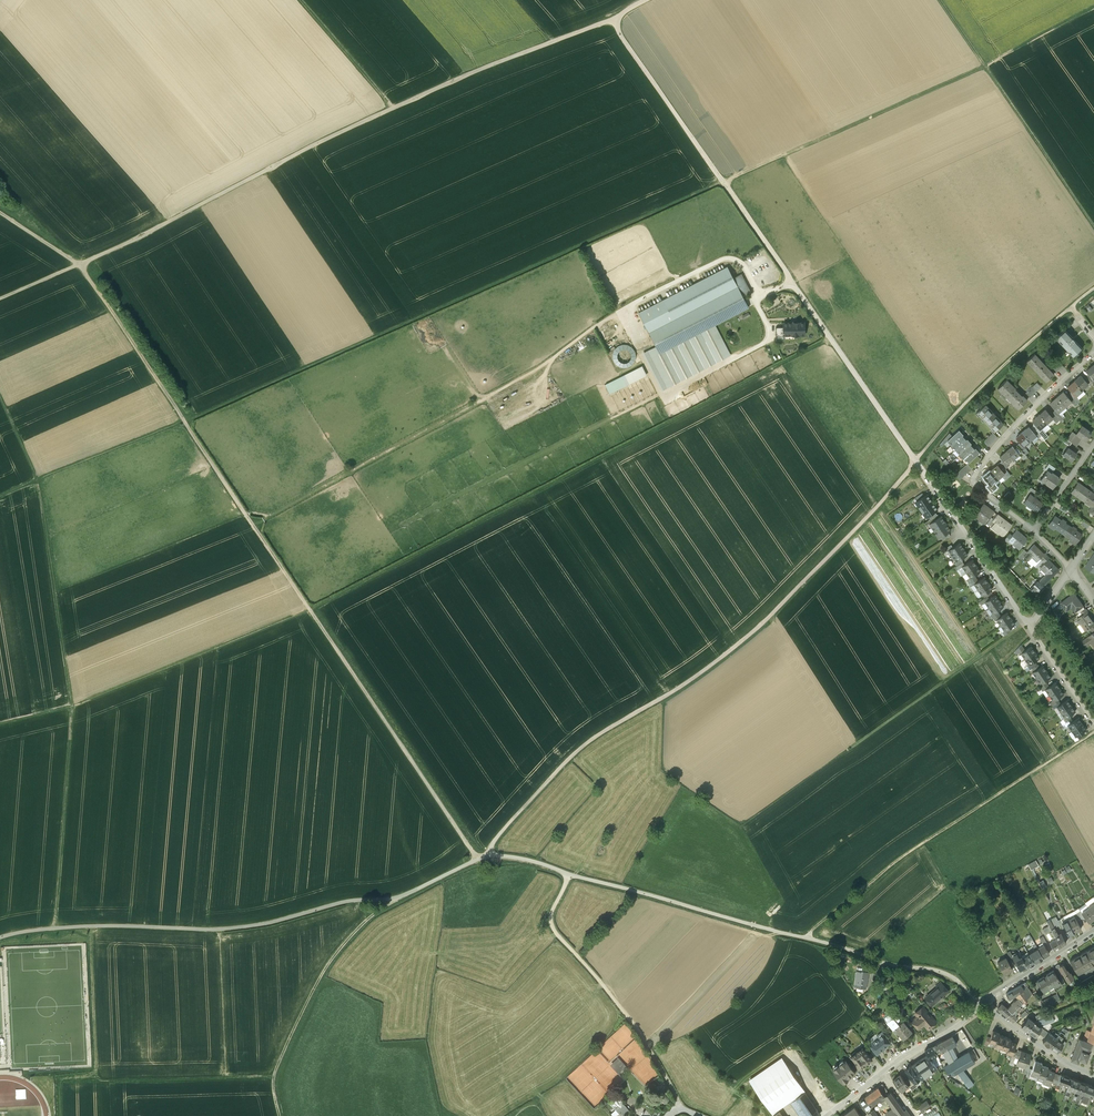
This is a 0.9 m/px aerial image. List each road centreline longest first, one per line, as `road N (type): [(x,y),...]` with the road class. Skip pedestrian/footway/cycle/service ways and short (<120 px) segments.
road 1 (track): [(1093,7),(985,65),(0,496)]
road 2 (track): [(831,338),(310,609),(78,704),(0,723)]
road 3 (track): [(486,853),(568,763),(751,636),(869,518),(957,413),(1093,290)]
road 4 (track): [(0,211),(79,263),(479,859)]
road 5 (track): [(0,298),(114,251),(394,109),(610,20)]
road 6 (track): [(57,928),(72,699),(37,480),(0,392)]
road 7 (track): [(397,898),(229,929),(91,926),(0,938)]
road 8 (track): [(808,938),(900,858),(1093,731)]
road 9 (track): [(808,938),(486,853)]
road 10 (track): [(610,20),(793,283)]
road 11 (residential): [(1071,569),(974,476),(1093,352)]
road 12 (track): [(570,874),(553,925),(618,1003),(680,1109)]
road 13 (track): [(1093,226),(940,0)]
road 14 (track): [(279,1115),(274,1077),(308,1002),(332,959),(397,898)]
road 15 (track): [(274,1077),(59,1084)]
road 16 (residential): [(1029,627),(916,462)]
road 17 (unclassified): [(982,1005),(939,971),(888,966),(808,938)]
road 18 (residential): [(982,1005),(827,1115)]
road 19 (track): [(394,109),(300,0)]
road 20 (residential): [(982,1005),(1093,933)]
road 21 (residential): [(1093,1075),(982,1005)]

